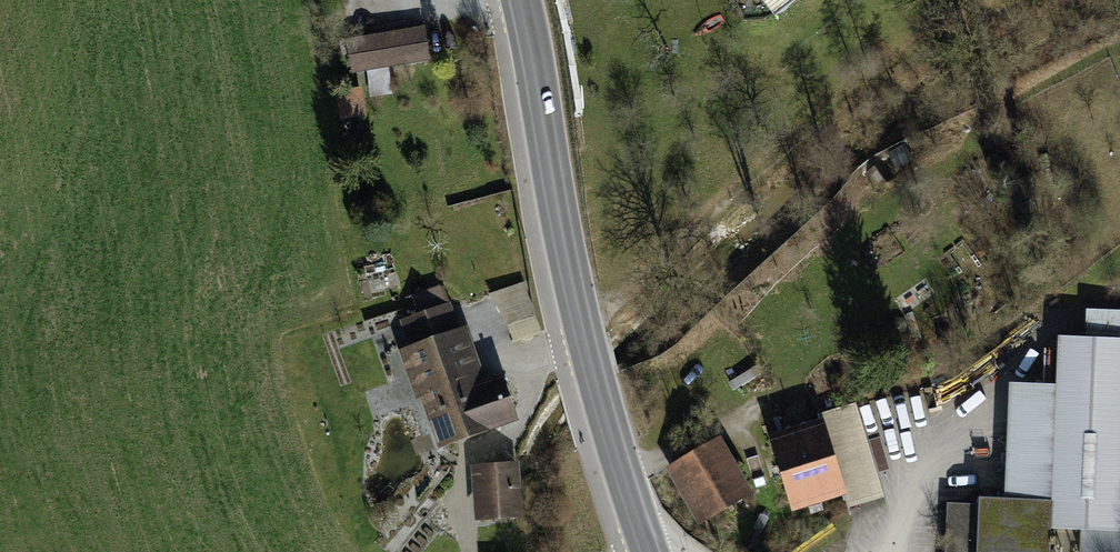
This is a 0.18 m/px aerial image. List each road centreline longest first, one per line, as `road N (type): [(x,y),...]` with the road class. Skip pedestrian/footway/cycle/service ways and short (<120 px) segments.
road 1 (tertiary): [(649,551),(580,325),(517,0)]

